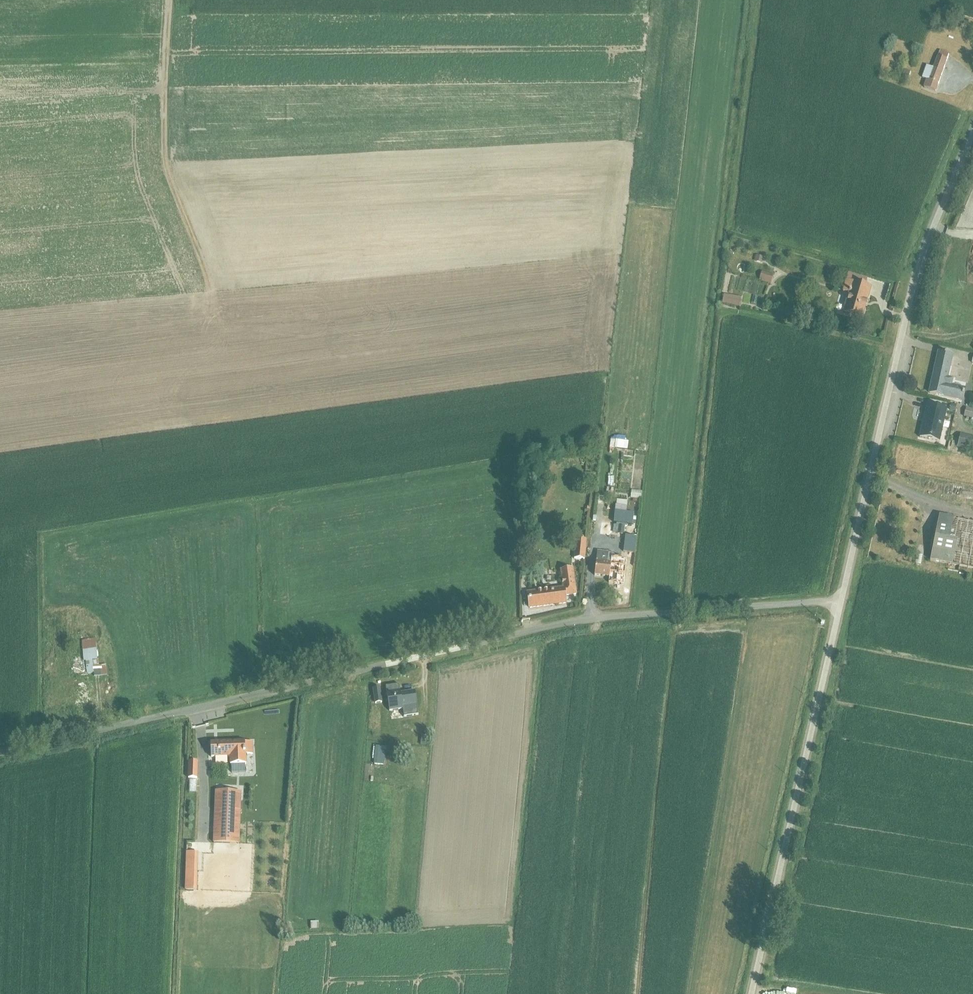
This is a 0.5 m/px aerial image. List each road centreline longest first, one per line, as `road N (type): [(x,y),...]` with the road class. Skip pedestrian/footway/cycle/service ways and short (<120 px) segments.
road 1 (unclassified): [(842,600),(572,622),(0,754)]
road 2 (unclassified): [(972,134),(926,250),(842,600)]
road 3 (unclassified): [(842,600),(753,993)]

